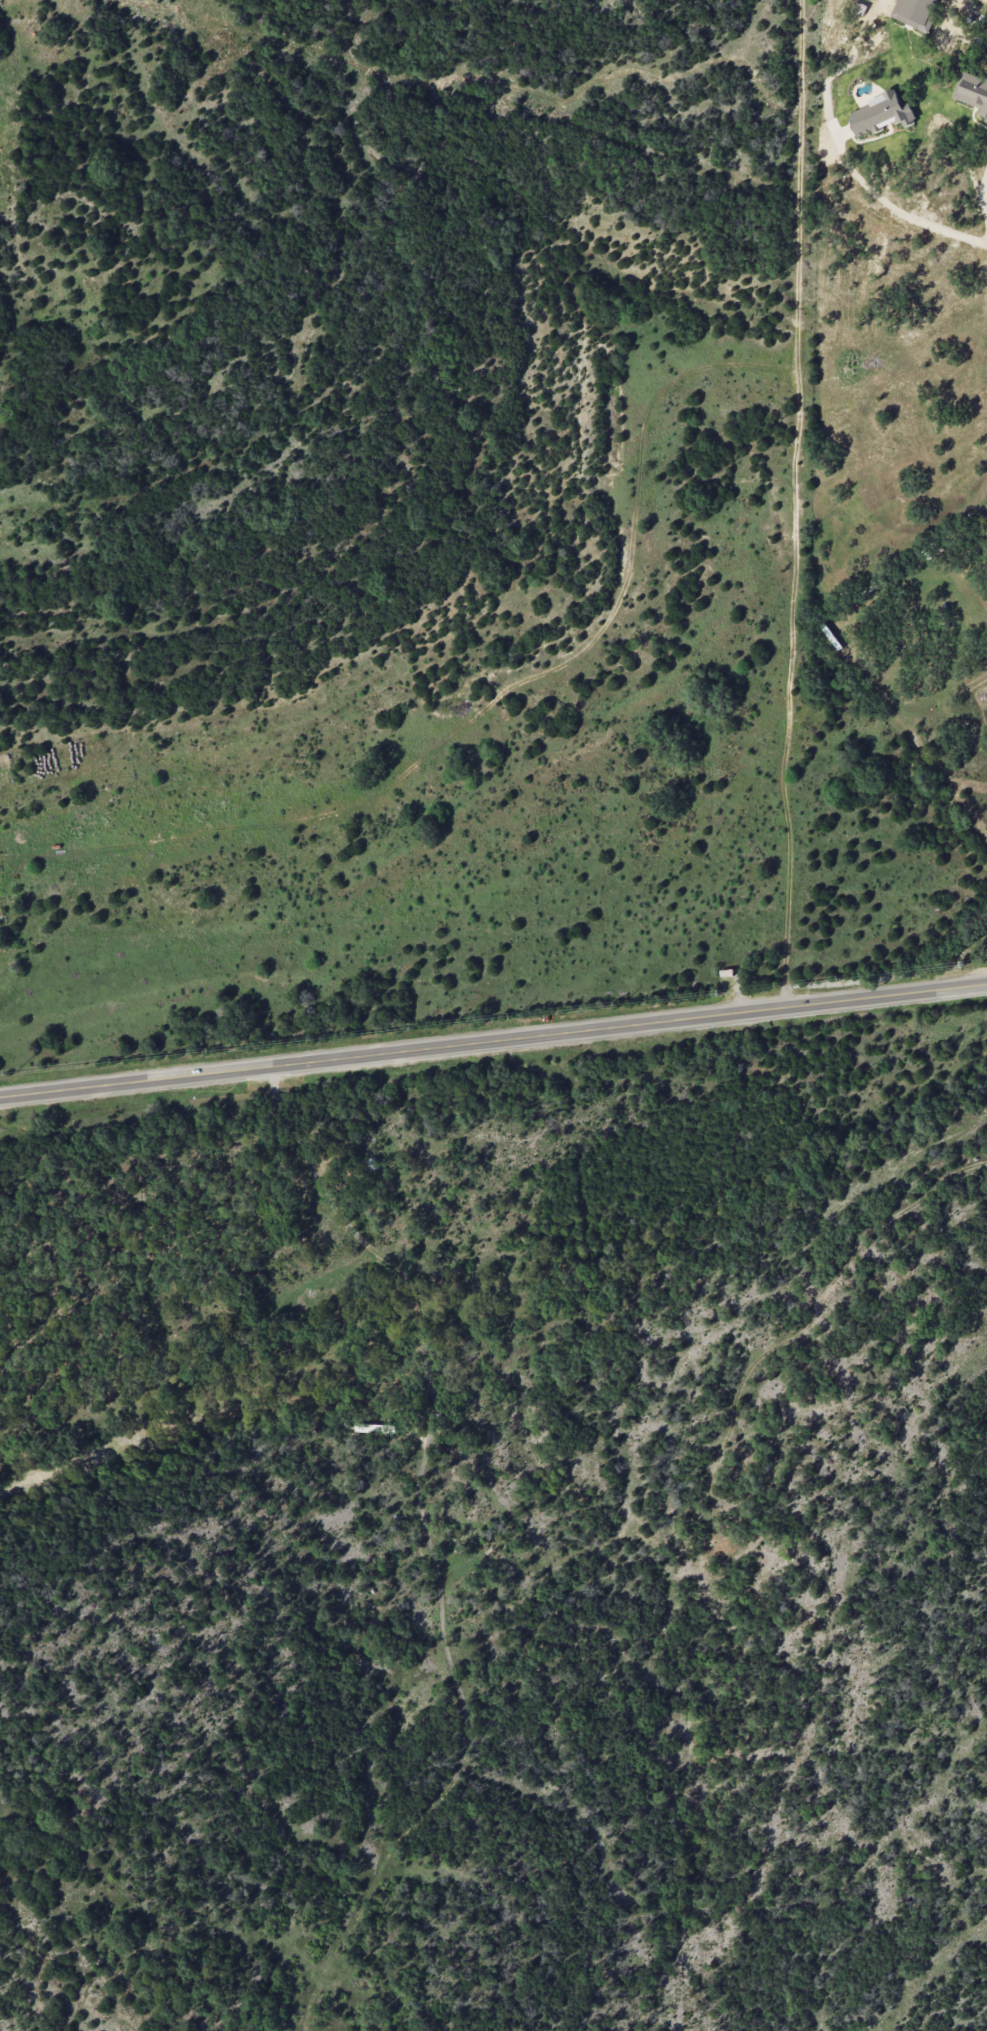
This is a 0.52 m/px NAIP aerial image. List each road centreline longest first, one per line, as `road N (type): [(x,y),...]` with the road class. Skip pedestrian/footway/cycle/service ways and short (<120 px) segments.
road 1 (secondary): [(0,1098),(986,985)]

